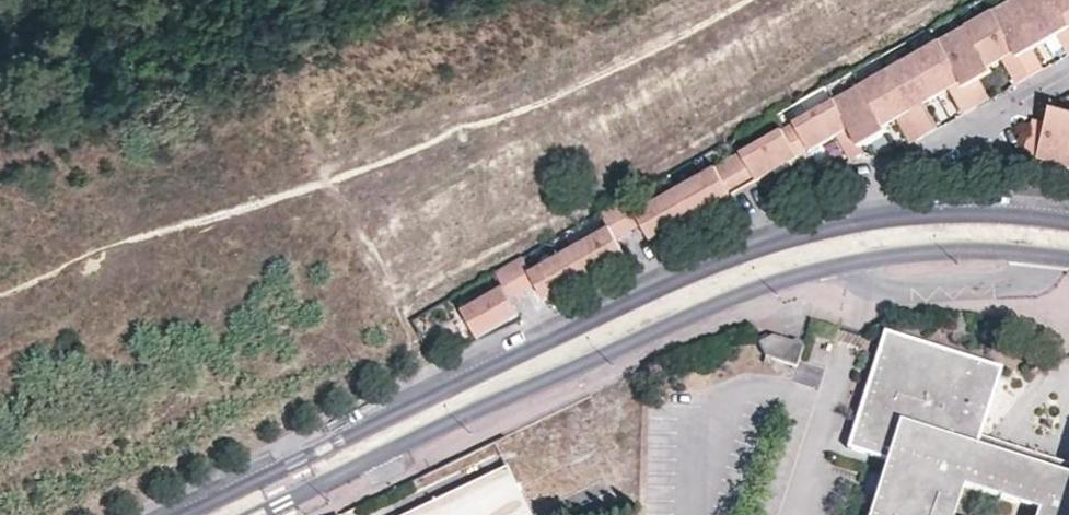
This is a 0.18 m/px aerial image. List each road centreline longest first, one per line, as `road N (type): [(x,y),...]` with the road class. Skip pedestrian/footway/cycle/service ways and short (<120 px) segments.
road 1 (residential): [(263,514),(723,300),(911,252),(1068,258)]
road 2 (residential): [(884,221),(752,253),(629,302),(186,514)]
road 3 (residential): [(884,221),(884,190),(901,172),(1068,75)]
road 4 (residential): [(1068,221),(968,214),(884,221)]

